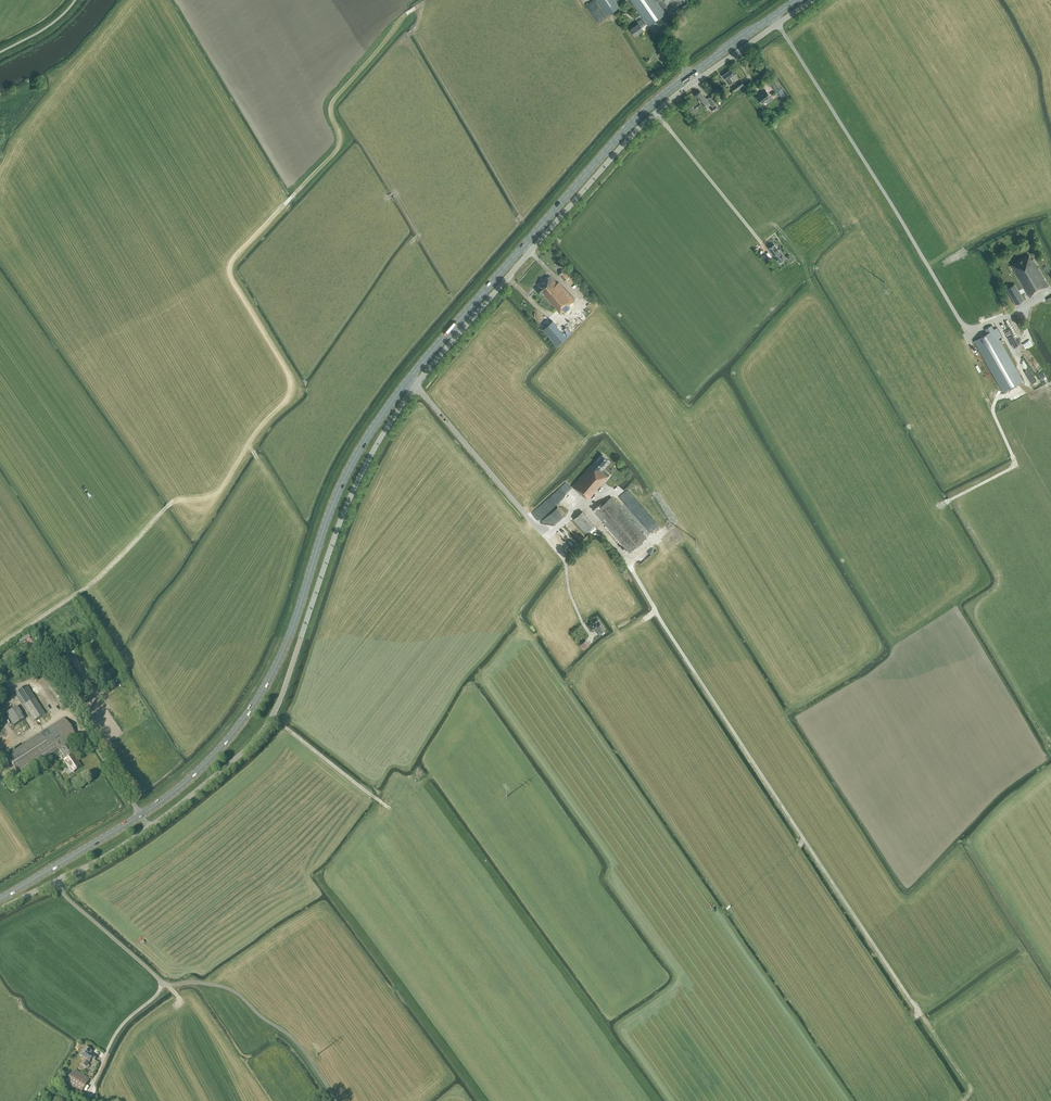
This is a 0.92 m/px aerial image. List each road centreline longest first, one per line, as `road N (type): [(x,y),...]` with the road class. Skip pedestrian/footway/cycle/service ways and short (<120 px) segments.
road 1 (unclassified): [(0,909),(129,841),(257,738),(282,696),(351,495),(414,387),(647,120),(811,0)]
road 2 (primary): [(0,899),(141,815),(222,745),(273,672),(340,488),(407,381),(638,116),(796,0)]
road 3 (track): [(633,570),(970,1086),(964,1100)]
road 4 (track): [(960,495),(959,507),(999,581),(976,617),(1050,741)]
road 5 (track): [(0,644),(89,585),(173,500)]
road 6 (track): [(999,397),(992,410),(1016,466),(945,503)]
road 7 (track): [(272,717),(389,808)]

